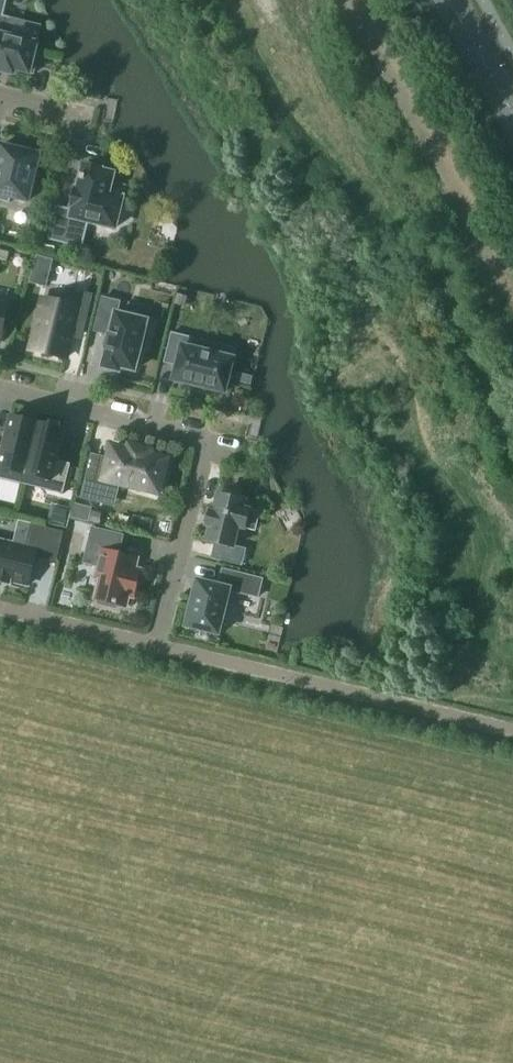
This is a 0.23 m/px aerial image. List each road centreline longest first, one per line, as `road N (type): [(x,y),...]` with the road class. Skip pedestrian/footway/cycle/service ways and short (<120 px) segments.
road 1 (residential): [(0,396),(203,451),(155,646)]
road 2 (residential): [(155,646),(0,609)]
road 3 (tertiary): [(512,113),(450,0)]

